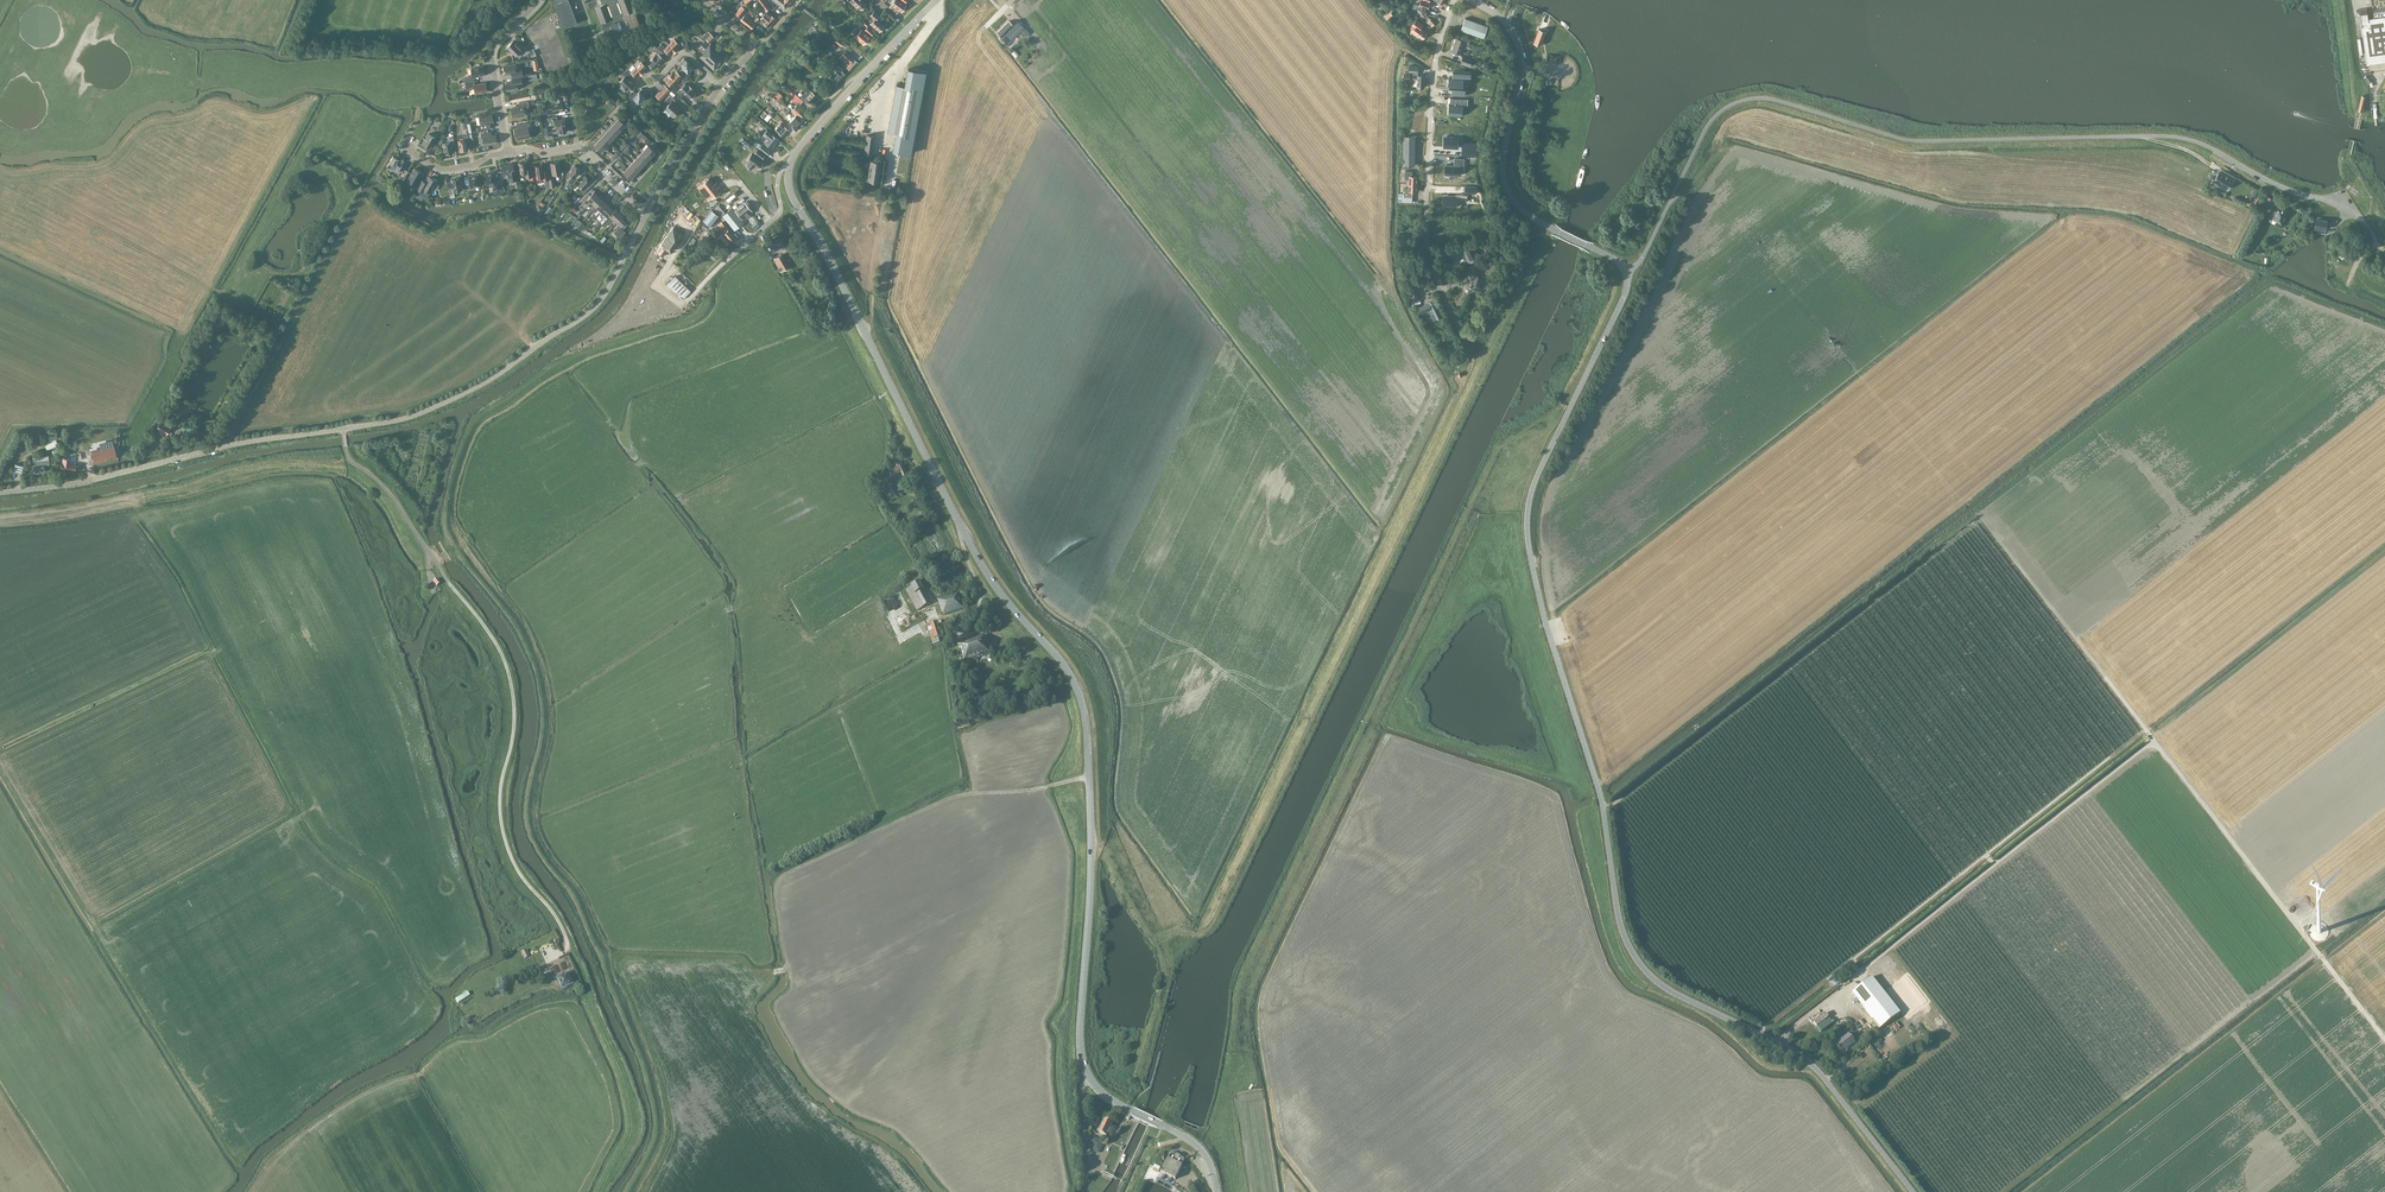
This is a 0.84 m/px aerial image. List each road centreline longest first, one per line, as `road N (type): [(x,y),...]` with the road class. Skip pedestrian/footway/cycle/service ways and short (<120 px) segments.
road 1 (tertiary): [(1217,1191),(1198,1146),(1110,1099),(1088,1075),(1079,1035),(1091,839),(1078,692),(984,568),(790,190),(800,146),(936,0)]
road 2 (unclassified): [(1912,1191),(1821,1073),(1670,992),(1637,963),(1617,914),(1597,783),(1544,622),(1526,520),(1532,486),(1625,295),(1626,272)]
road 3 (unclassified): [(1626,272),(1641,259),(1708,124),(1754,98),(1910,140),(2183,138),(2338,206)]
road 4 (tertiary): [(0,493),(384,423),(438,405),(592,309),(647,212)]
road 5 (track): [(249,1191),(270,1161),(443,1048),(485,1040),(551,1003),(585,996)]
road 6 (residential): [(1470,351),(1435,280),(1426,233),(1434,67),(1454,0)]
road 7 (unclassified): [(1626,272),(1533,218),(1508,190),(1503,163),(1522,64),(1513,32)]
road 8 (residential): [(505,152),(492,51),(538,0)]
road 9 (tertiary): [(647,212),(720,85)]

